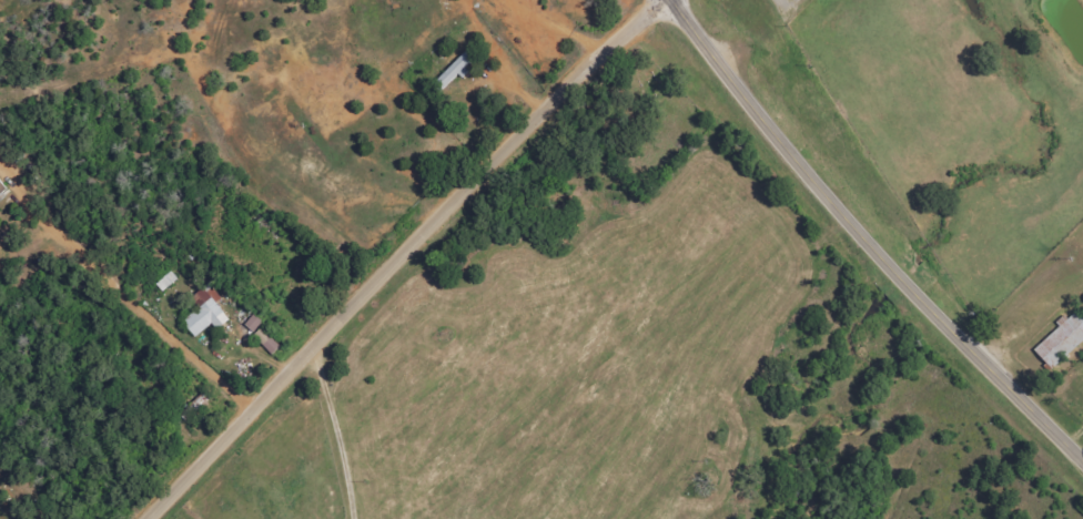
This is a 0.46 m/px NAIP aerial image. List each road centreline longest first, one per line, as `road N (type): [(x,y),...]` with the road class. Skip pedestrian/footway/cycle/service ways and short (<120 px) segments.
road 1 (residential): [(658,0),(494,156),(149,518)]
road 2 (secondary): [(1082,464),(811,183),(667,0)]

